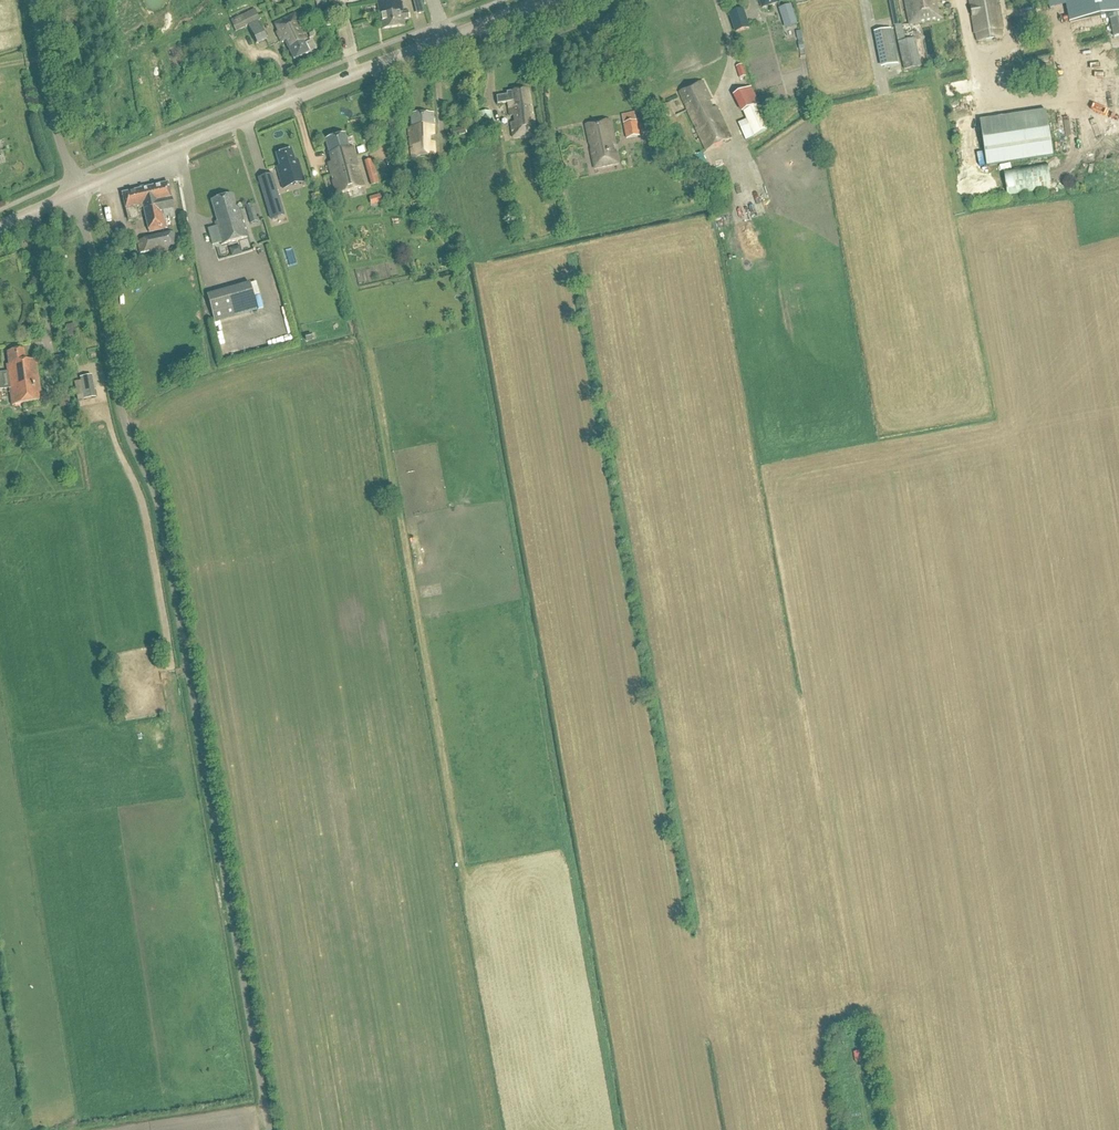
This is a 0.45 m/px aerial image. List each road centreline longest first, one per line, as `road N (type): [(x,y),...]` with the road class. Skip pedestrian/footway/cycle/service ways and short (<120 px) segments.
road 1 (unclassified): [(269,1129),(159,509),(125,426),(77,193)]
road 2 (tertiary): [(77,193),(549,0)]
road 3 (unclassified): [(77,193),(57,134),(33,0)]

